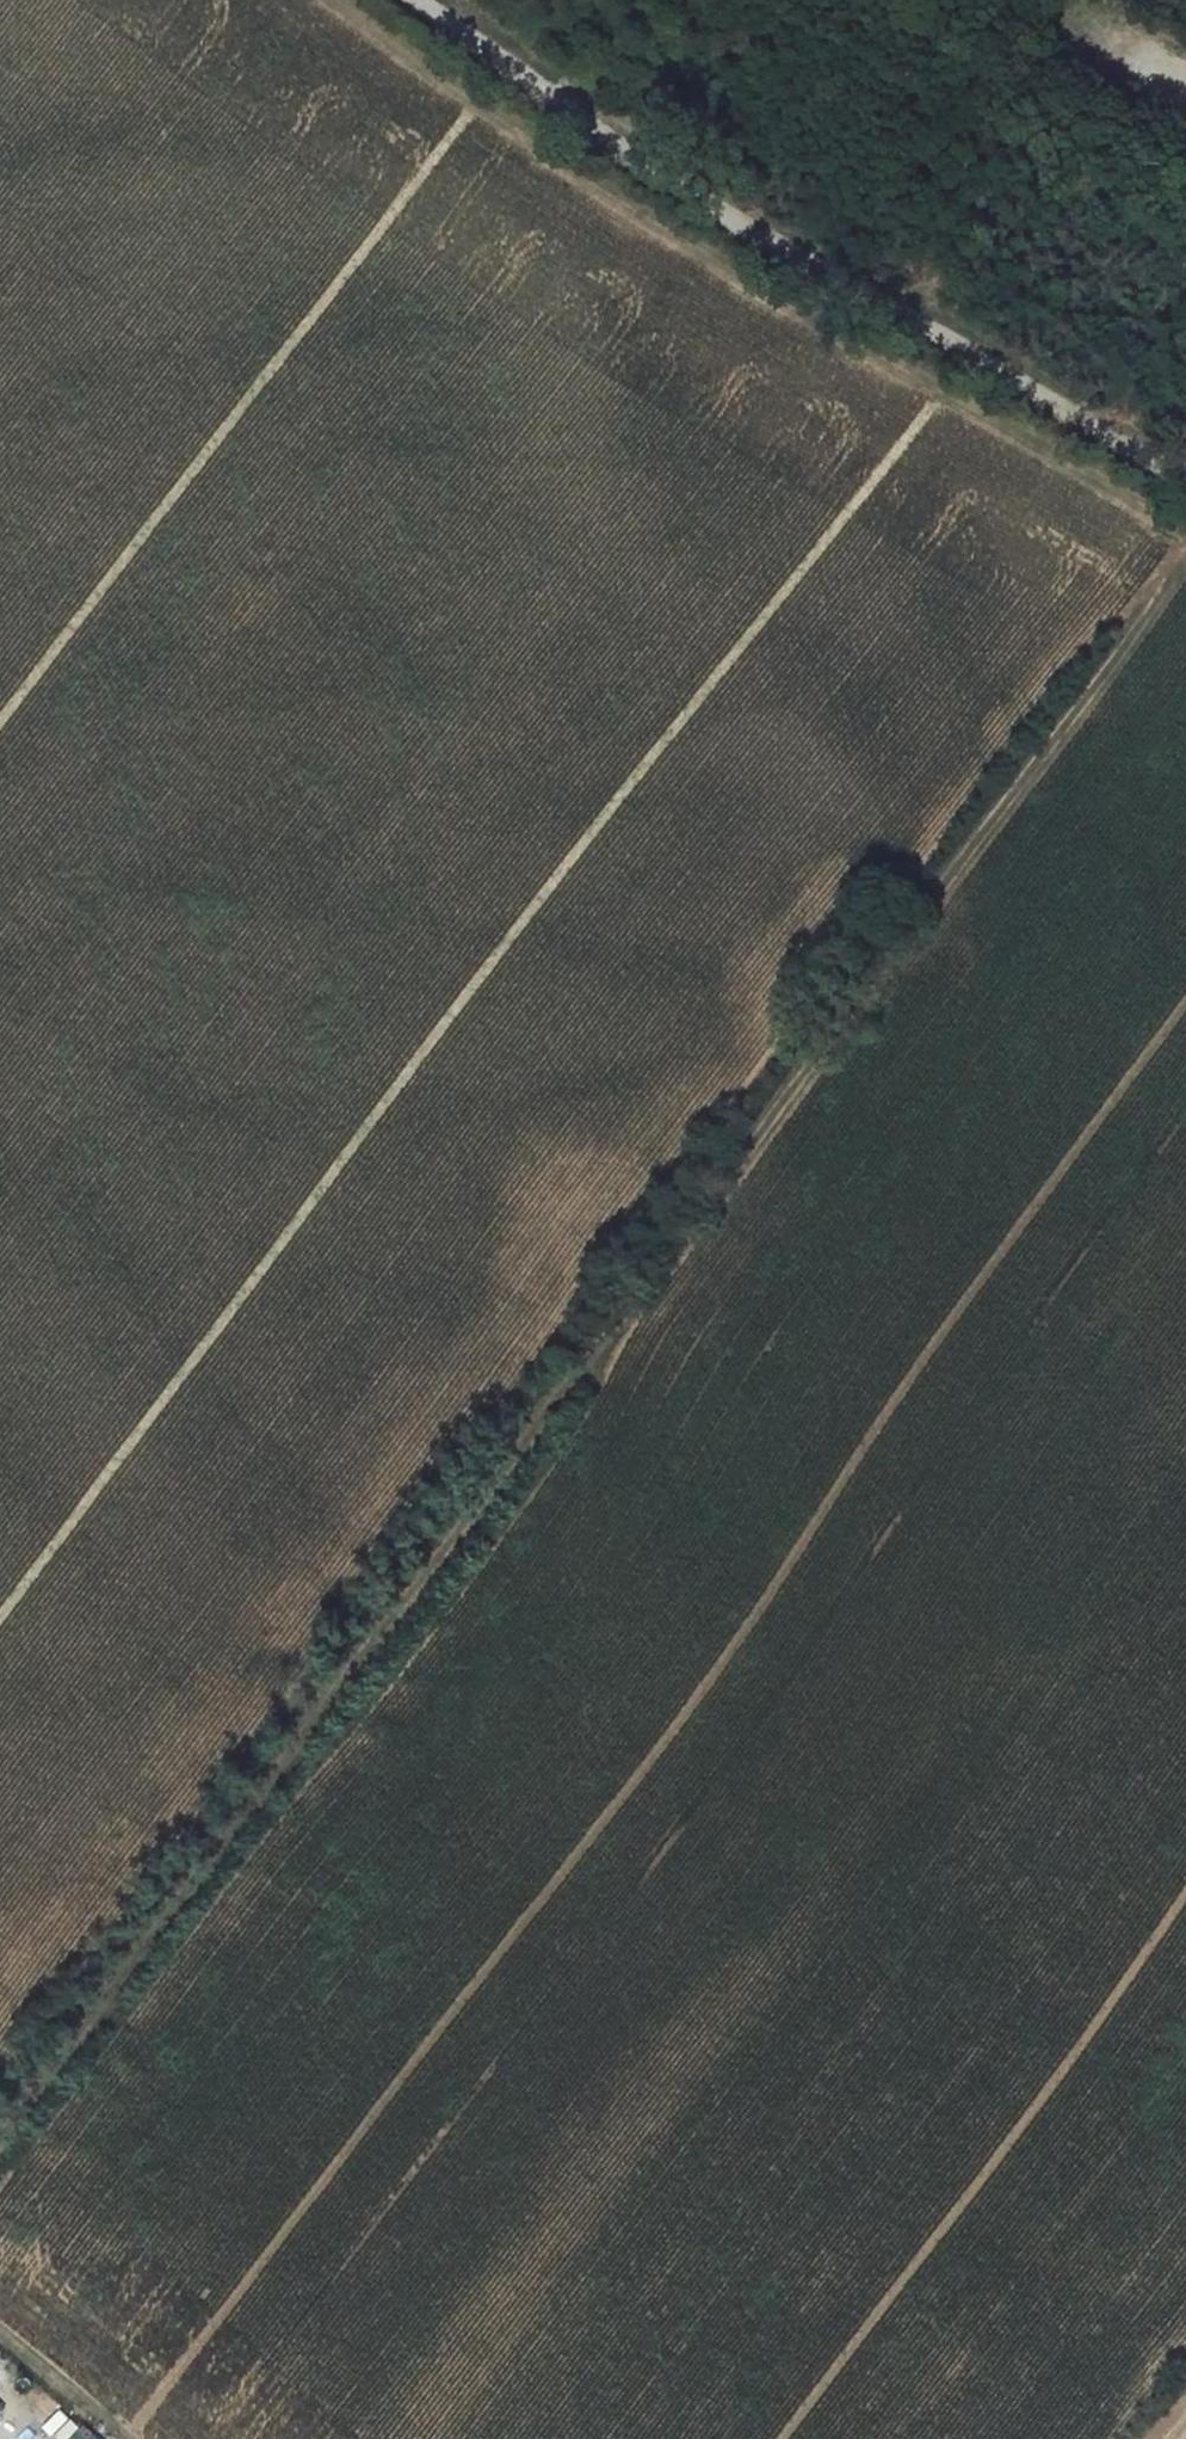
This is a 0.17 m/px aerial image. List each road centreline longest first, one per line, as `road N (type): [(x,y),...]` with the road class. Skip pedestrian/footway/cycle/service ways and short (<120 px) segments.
road 1 (track): [(0,2142),(289,1742),(1185,563)]
road 2 (track): [(421,0),(672,183),(1185,472)]

